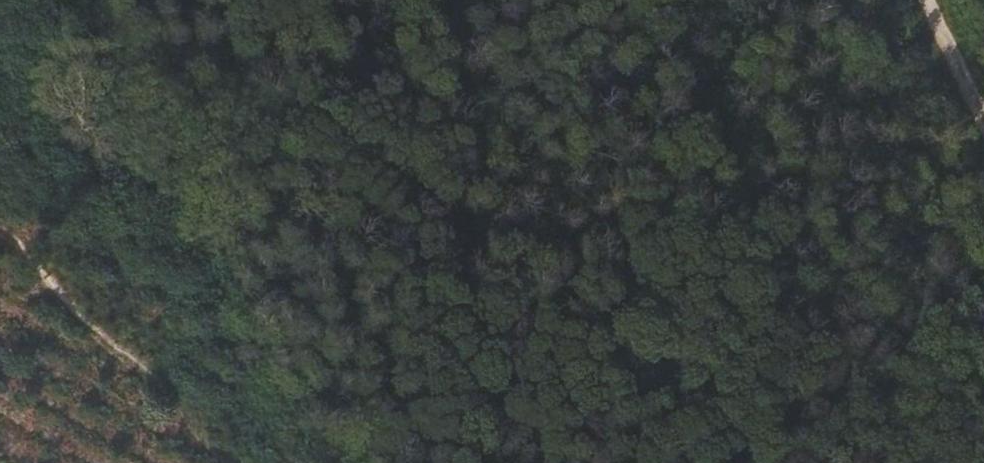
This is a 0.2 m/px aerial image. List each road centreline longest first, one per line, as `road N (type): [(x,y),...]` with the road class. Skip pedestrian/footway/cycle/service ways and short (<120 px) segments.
road 1 (track): [(983,127),(922,0)]

